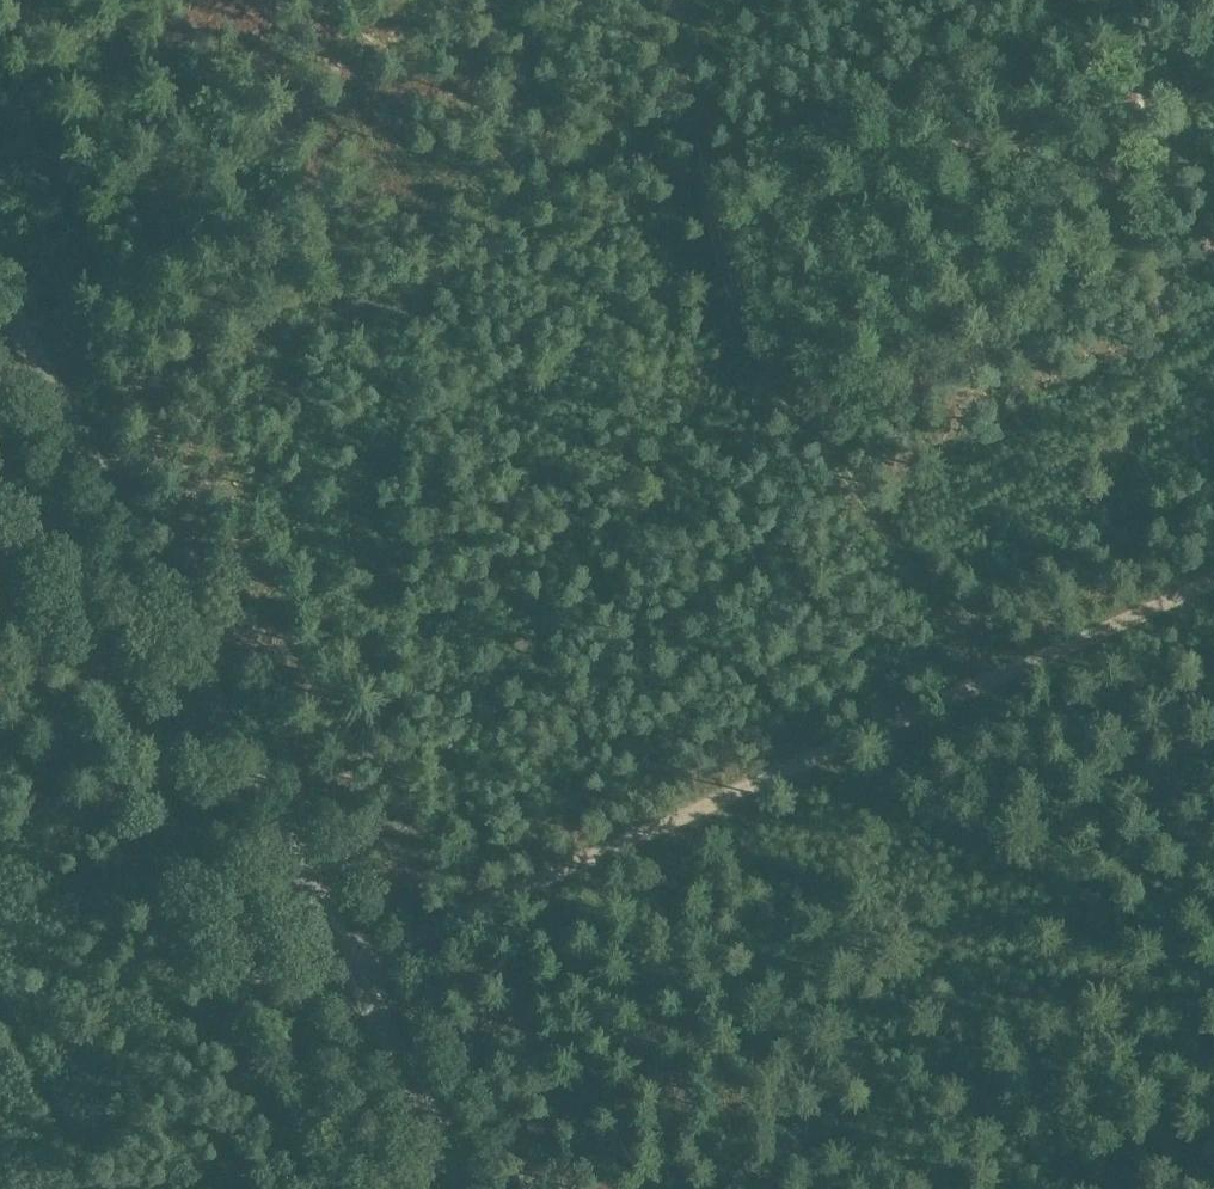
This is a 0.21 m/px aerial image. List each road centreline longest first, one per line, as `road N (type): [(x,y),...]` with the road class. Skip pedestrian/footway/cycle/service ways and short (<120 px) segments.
road 1 (tertiary): [(468,1188),(0,292)]
road 2 (track): [(355,973),(990,659),(1213,575)]
road 3 (track): [(990,659),(850,498),(767,373),(719,271),(679,144),(659,0)]
road 4 (track): [(1106,0),(785,128),(679,144)]
road 5 (track): [(319,1188),(439,1133)]

